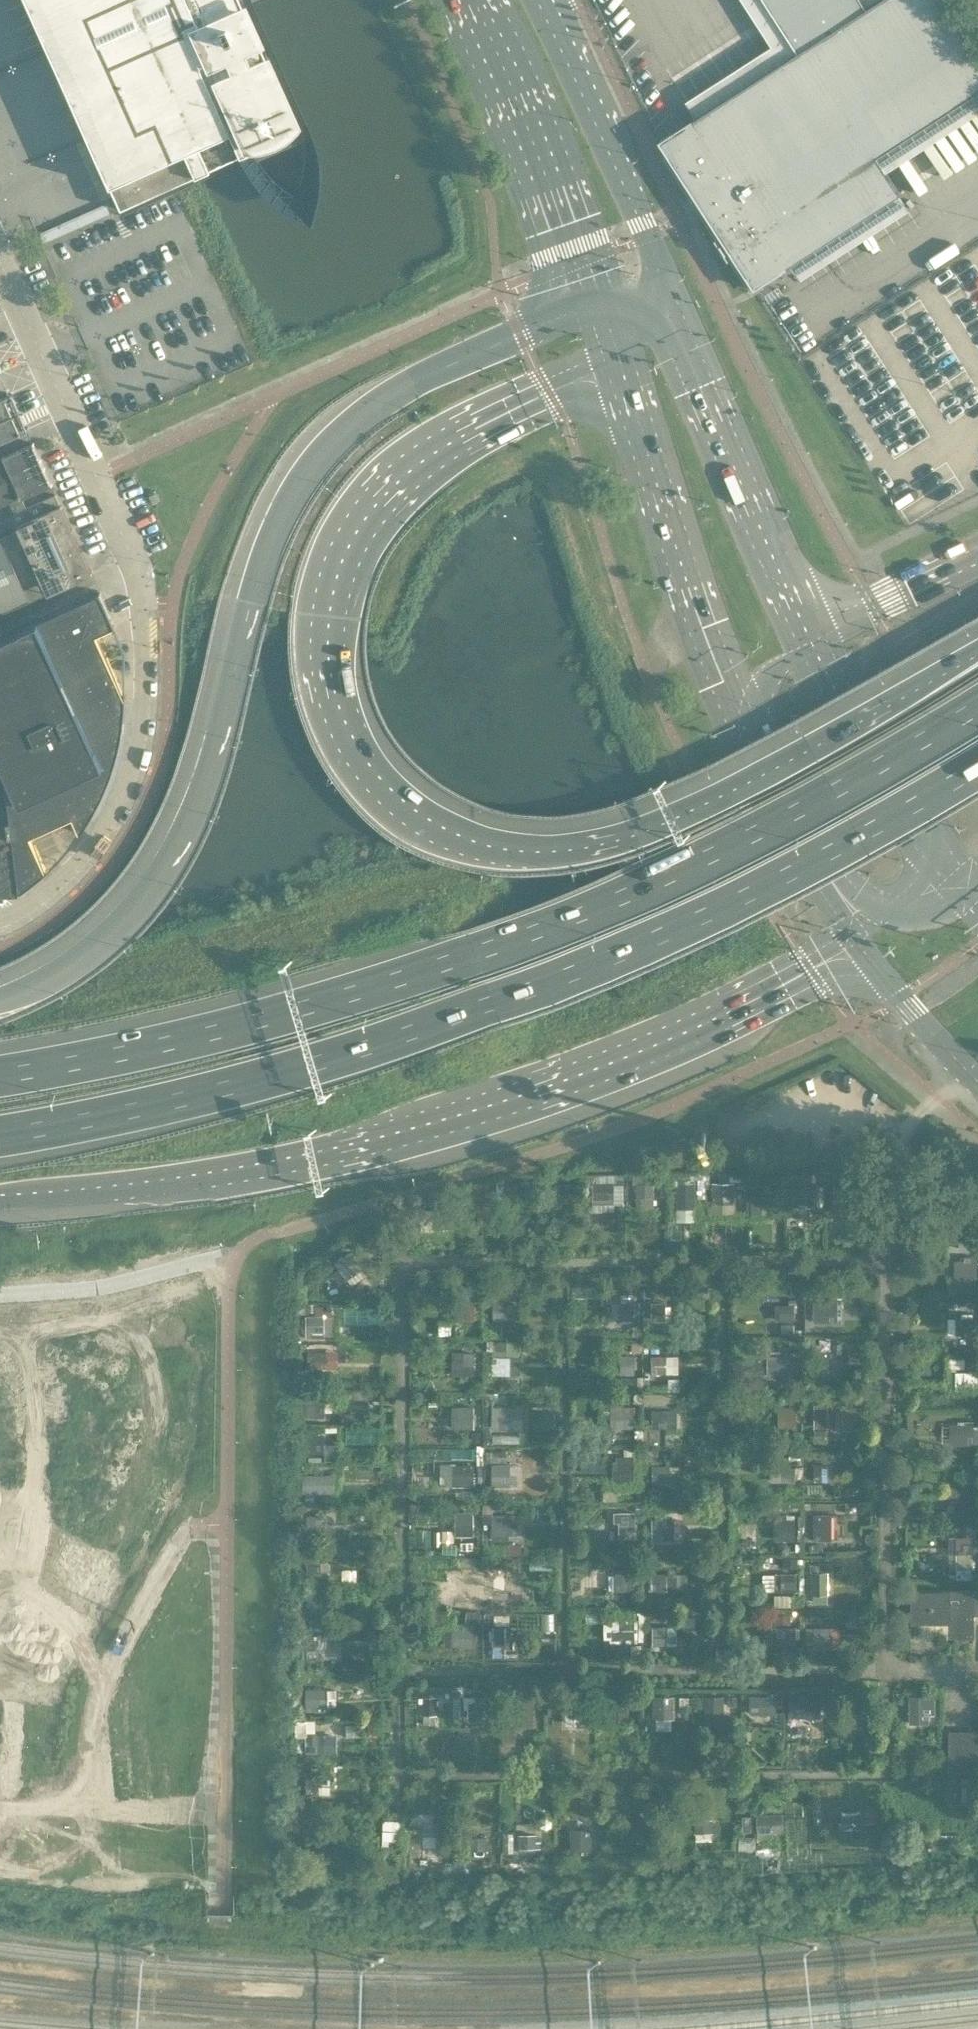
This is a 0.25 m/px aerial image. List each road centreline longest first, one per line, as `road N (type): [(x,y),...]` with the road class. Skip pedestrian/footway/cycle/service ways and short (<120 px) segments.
road 1 (motorway): [(977,650),(697,806),(604,844),(509,848),(431,820),(402,796),(347,722),(334,681),(343,567),(366,524),(437,455),(614,359)]
road 2 (motorway): [(0,1139),(208,1096),(493,1003),(787,872),(977,761)]
road 3 (motorway): [(977,704),(763,827),(474,955),(198,1038),(0,1077)]
road 4 (motorway): [(594,303),(407,387),(346,433),(308,476),(274,537),(193,818),(147,897),(64,968),(0,997)]
road 5 (motorway): [(0,1198),(250,1174),(410,1135),(590,1076),(788,989),(851,947)]
road 6 (secondary): [(825,640),(677,302)]
road 7 (secondary): [(614,359),(727,699)]
road 8 (secondary): [(677,302),(537,0)]
road 9 (unclassified): [(145,643),(133,771),(106,825),(68,870),(0,915)]
road 10 (secondary): [(472,0),(594,303)]
road 11 (secondary): [(727,699),(769,797),(851,947)]
road 12 (secondary): [(971,876),(825,640)]
road 13 (unclassified): [(0,264),(95,477)]
road 14 (secondary): [(851,947),(977,1085)]
road 15 (unclassified): [(145,643),(133,561),(95,477)]
road 16 (tertiary): [(977,565),(825,640)]
road 17 (motorway): [(851,947),(971,876)]

